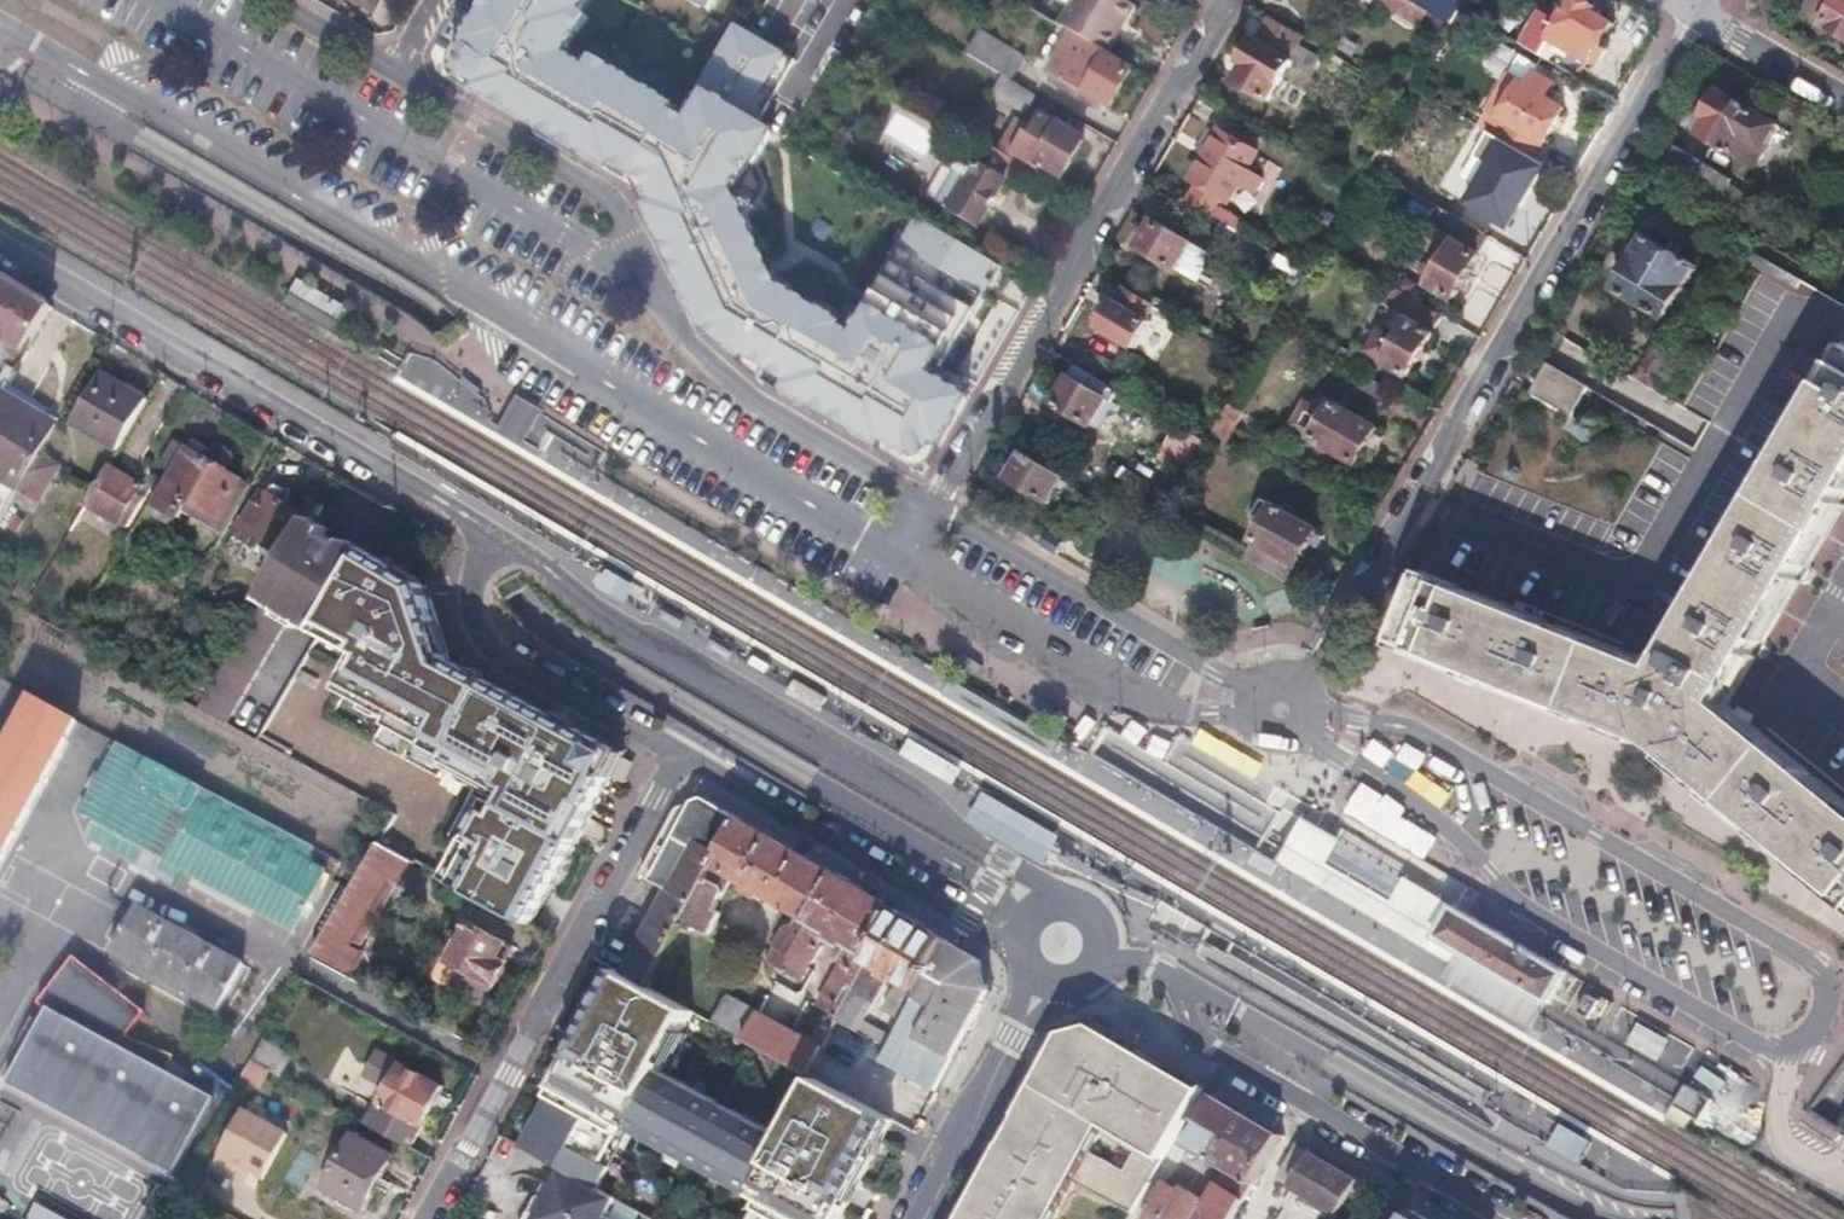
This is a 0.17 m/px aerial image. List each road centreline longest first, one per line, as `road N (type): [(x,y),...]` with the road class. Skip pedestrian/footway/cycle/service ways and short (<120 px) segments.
road 1 (tertiary): [(0,50),(9,63),(392,282),(426,310),(456,361),(488,544),(511,594),(573,651),(987,887),(1025,926)]
road 2 (residential): [(0,25),(405,247),(894,553)]
road 3 (residential): [(1311,694),(1316,669),(1694,14)]
road 4 (residential): [(927,503),(765,405),(680,329),(605,194),(398,72)]
road 5 (residential): [(1056,904),(1049,891),(891,791),(651,655),(496,535)]
road 6 (residential): [(1314,716),(1416,732),(1809,957),(1827,987),(1826,1007),(1813,1031),(1792,1045)]
road 7 (residential): [(1792,1045),(1753,1042),(1535,915),(1429,812),(1307,730)]
road 8 (residential): [(1226,0),(927,503)]
road 9 (residential): [(496,535),(0,246)]
road 10 (residential): [(430,1218),(681,760)]
road 11 (tertiary): [(1175,975),(1598,1218)]
road 12 (residential): [(1175,975),(1202,1041),(1504,1218)]
road 13 (residential): [(894,553),(1166,710),(1249,719)]
road 14 (residential): [(1021,938),(969,917),(681,760)]
road 15 (residential): [(1263,681),(1215,671),(927,503)]
road 16 (residential): [(681,760),(499,656),(478,631),(474,592),(496,535)]
road 17 (tertiary): [(1043,978),(916,1218)]
road 18 (tertiary): [(1727,1218),(1756,1204),(1843,1086)]
road 19 (residential): [(1694,14),(1843,102)]
road 20 (residential): [(1792,1045),(1776,1107),(1781,1142),(1815,1165),(1843,1164)]
road 21 (residential): [(398,72),(275,0)]

